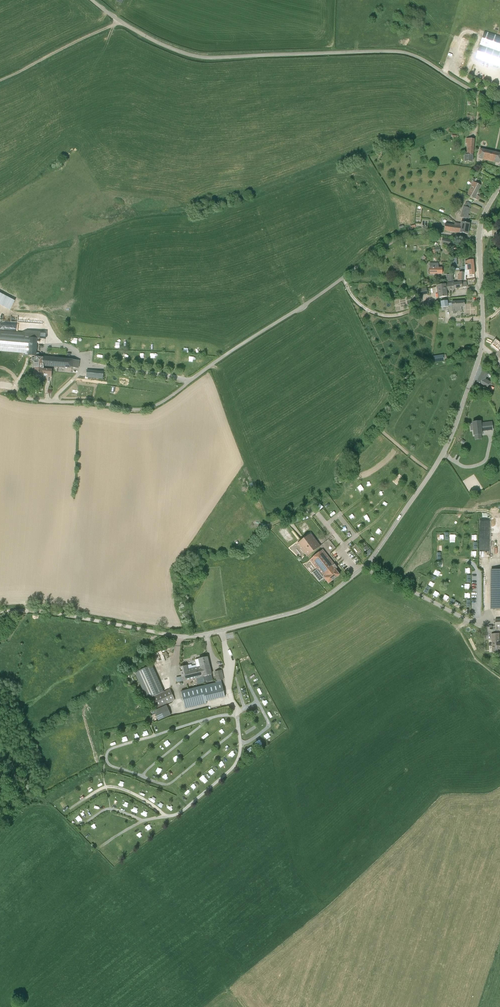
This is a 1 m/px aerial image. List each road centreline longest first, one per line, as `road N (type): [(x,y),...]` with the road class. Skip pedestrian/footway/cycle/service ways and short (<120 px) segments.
road 1 (unclassified): [(0,611),(190,636),(301,610),(346,582),(373,557),(452,434),(482,341),(479,240)]
road 2 (unclassified): [(16,386),(22,398),(148,408),(393,242),(428,232),(479,240)]
road 3 (unclassified): [(499,100),(397,52),(187,54),(93,0)]
road 4 (track): [(0,80),(119,21)]

